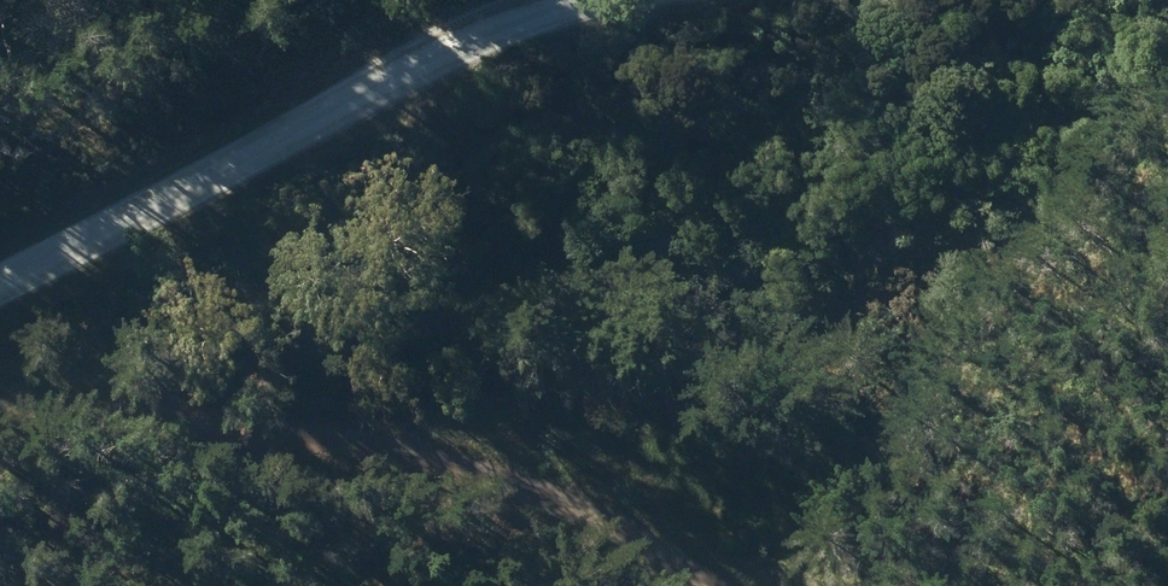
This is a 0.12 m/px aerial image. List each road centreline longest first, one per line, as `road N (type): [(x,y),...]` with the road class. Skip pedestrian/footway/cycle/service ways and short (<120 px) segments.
road 1 (unclassified): [(902,0),(616,29),(334,148),(95,274)]
road 2 (unclassified): [(793,585),(756,545),(556,434),(95,274)]

